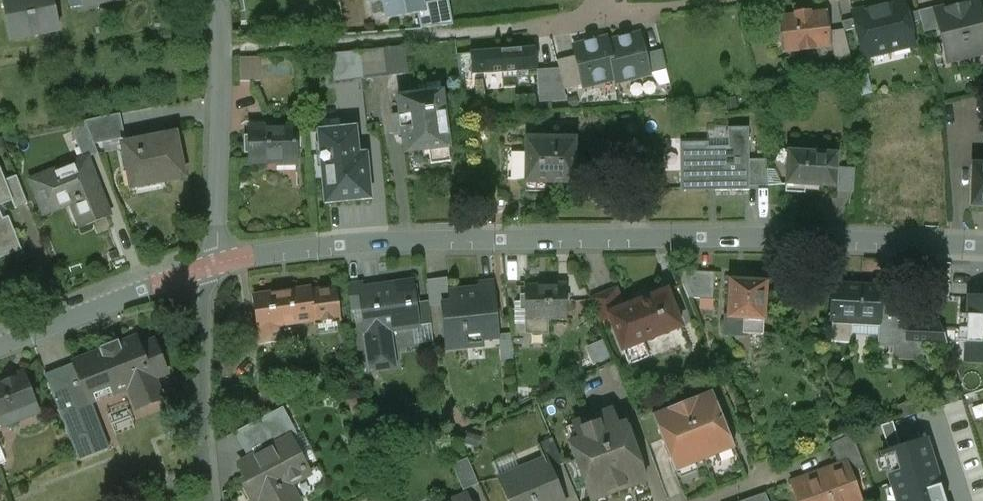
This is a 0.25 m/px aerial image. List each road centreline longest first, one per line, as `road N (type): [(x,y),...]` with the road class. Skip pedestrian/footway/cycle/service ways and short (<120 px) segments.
road 1 (residential): [(982,247),(583,238),(400,243),(211,266)]
road 2 (residential): [(211,266),(218,228),(217,0)]
road 3 (residential): [(211,266),(200,302),(208,500)]
road 4 (residential): [(211,266),(0,342)]
road 5 (residential): [(753,0),(601,18)]

